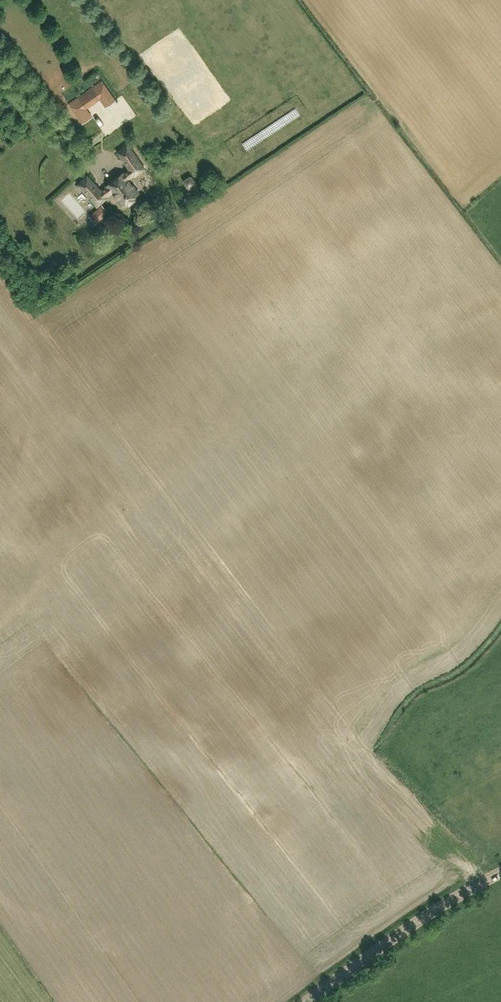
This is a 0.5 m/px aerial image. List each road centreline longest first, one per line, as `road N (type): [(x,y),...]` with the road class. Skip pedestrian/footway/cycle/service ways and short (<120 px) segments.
road 1 (tertiary): [(306,1001),(445,902),(500,873)]

